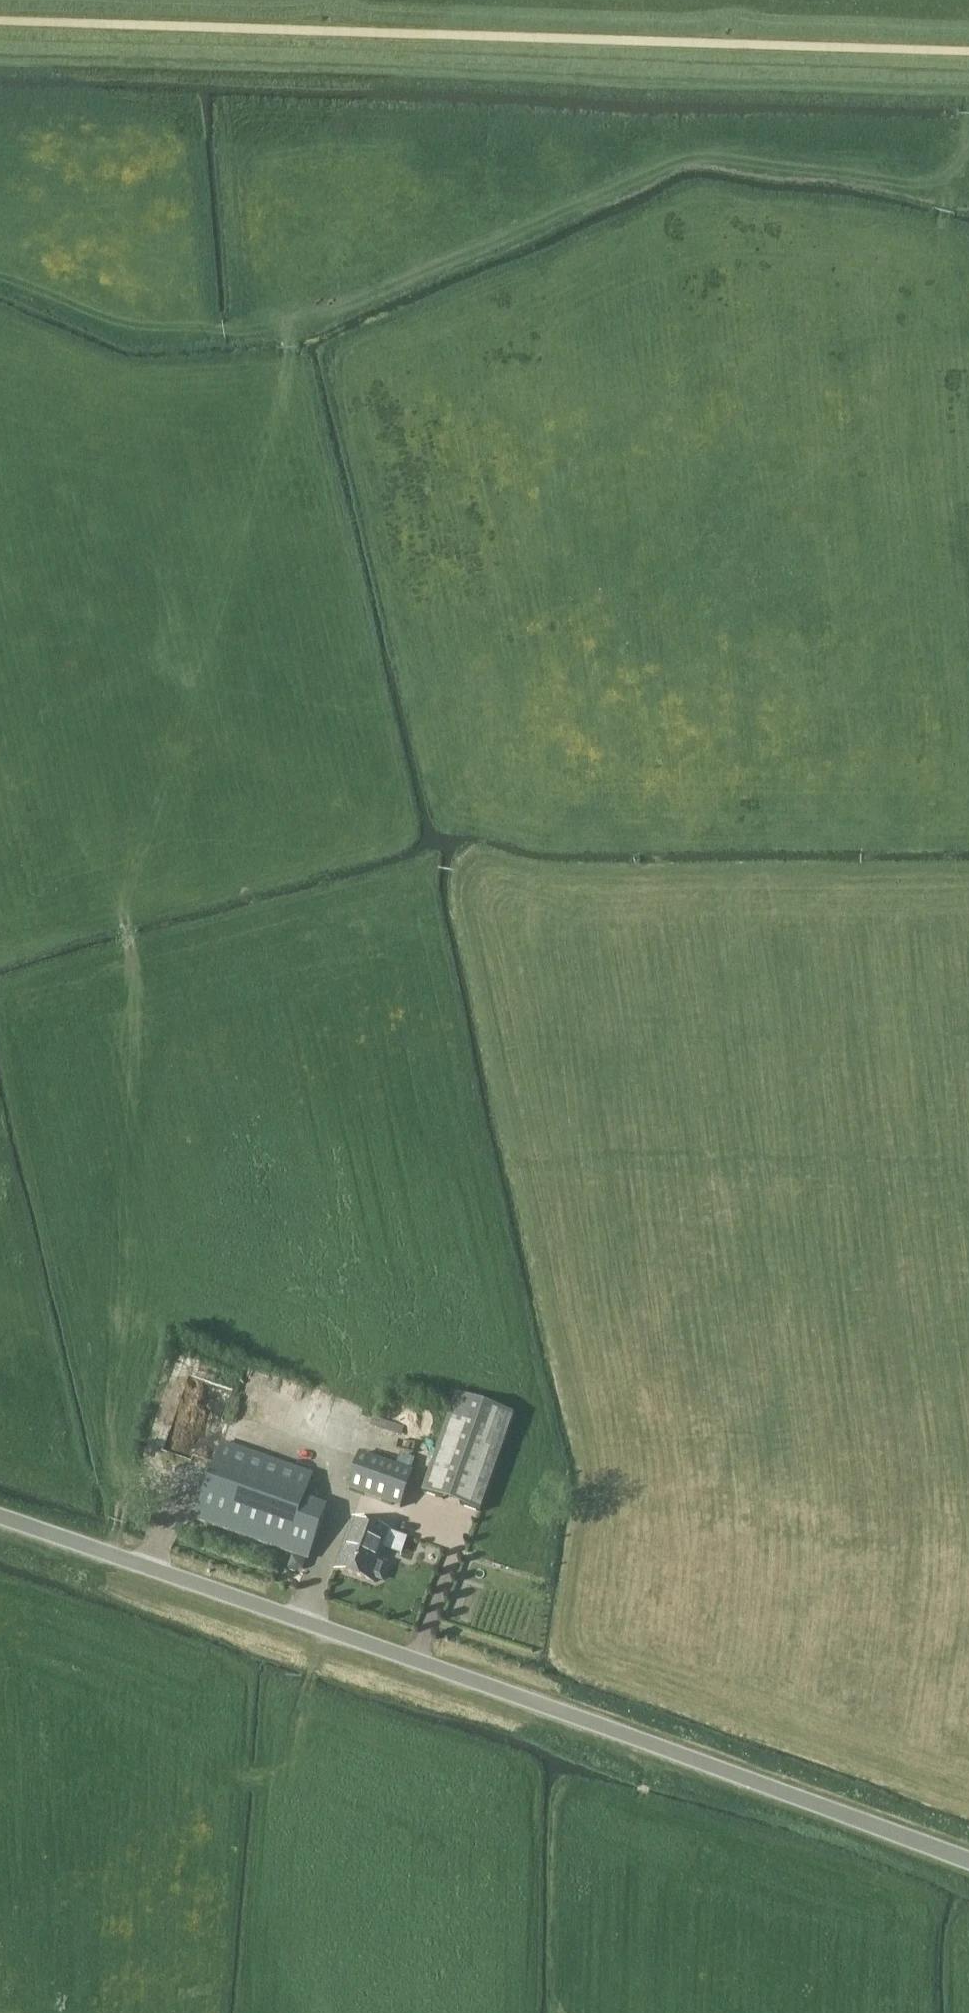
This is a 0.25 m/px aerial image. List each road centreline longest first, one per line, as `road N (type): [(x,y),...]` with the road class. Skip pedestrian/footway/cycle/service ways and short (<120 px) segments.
road 1 (unclassified): [(0,1517),(968,1863)]

